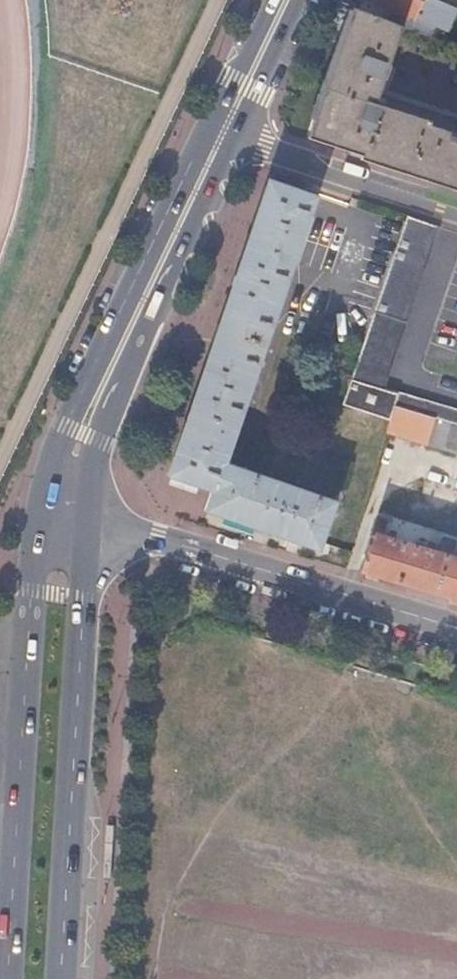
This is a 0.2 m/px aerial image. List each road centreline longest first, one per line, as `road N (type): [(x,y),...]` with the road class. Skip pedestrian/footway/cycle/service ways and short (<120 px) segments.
road 1 (track): [(0,448),(218,0)]
road 2 (primary): [(38,520),(7,978)]
road 3 (primary): [(61,978),(88,526)]
road 4 (primary): [(214,123),(65,428),(38,520)]
road 5 (primary): [(88,526),(117,395),(236,136)]
road 6 (residential): [(88,526),(456,628)]
road 7 (residential): [(236,136),(456,211)]
road 8 (primary): [(236,136),(300,0)]
road 9 (primary): [(276,0),(214,123)]

